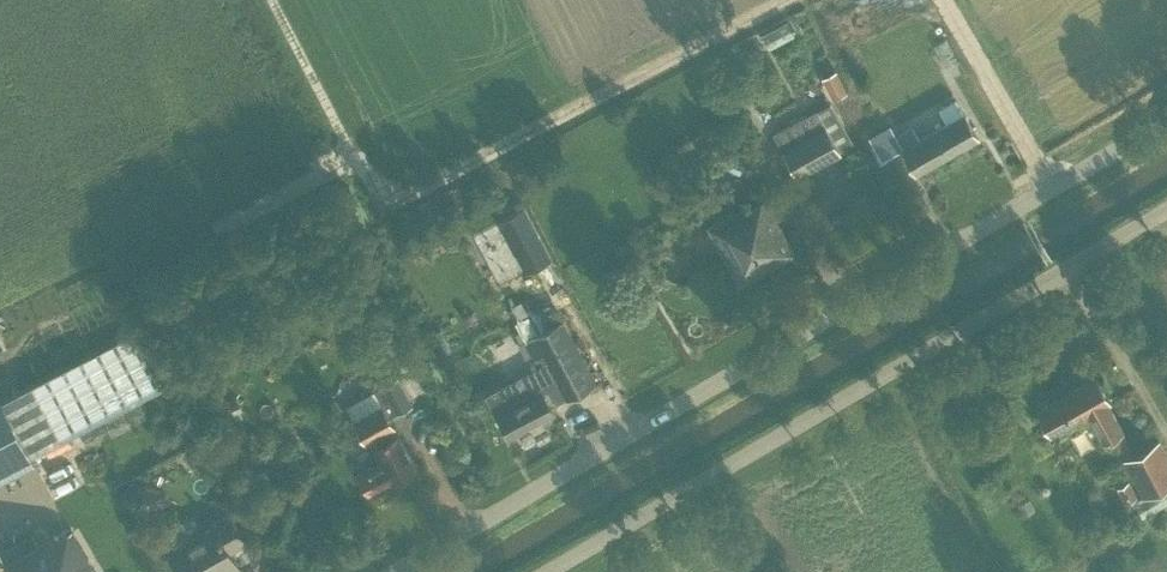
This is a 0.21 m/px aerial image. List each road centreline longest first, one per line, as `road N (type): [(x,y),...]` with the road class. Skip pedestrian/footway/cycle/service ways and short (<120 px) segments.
road 1 (unclassified): [(1166,122),(401,571)]
road 2 (unclassified): [(555,571),(1166,214)]

